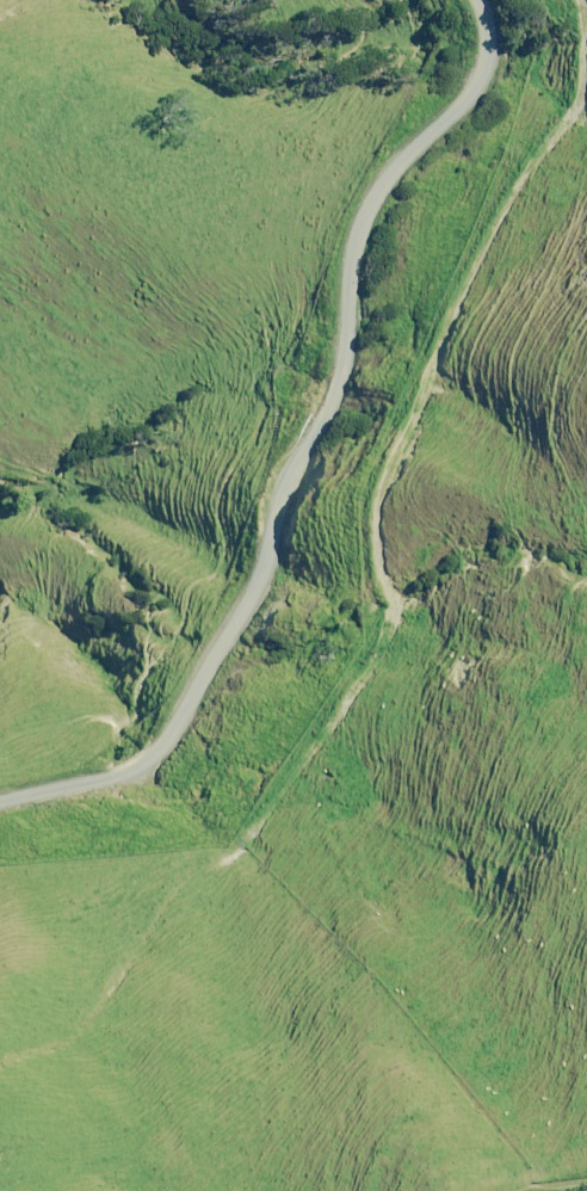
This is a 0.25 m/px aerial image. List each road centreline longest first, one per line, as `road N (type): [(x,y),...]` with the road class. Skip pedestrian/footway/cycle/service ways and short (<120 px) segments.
road 1 (unclassified): [(486,0),(491,53),(484,78),(409,152),(369,214),(358,242),(347,358),(282,489),(270,561),(185,715),(141,764),(0,797)]
road 2 (track): [(0,495),(48,504),(113,543),(144,587),(136,634),(103,651),(28,611),(0,606)]

